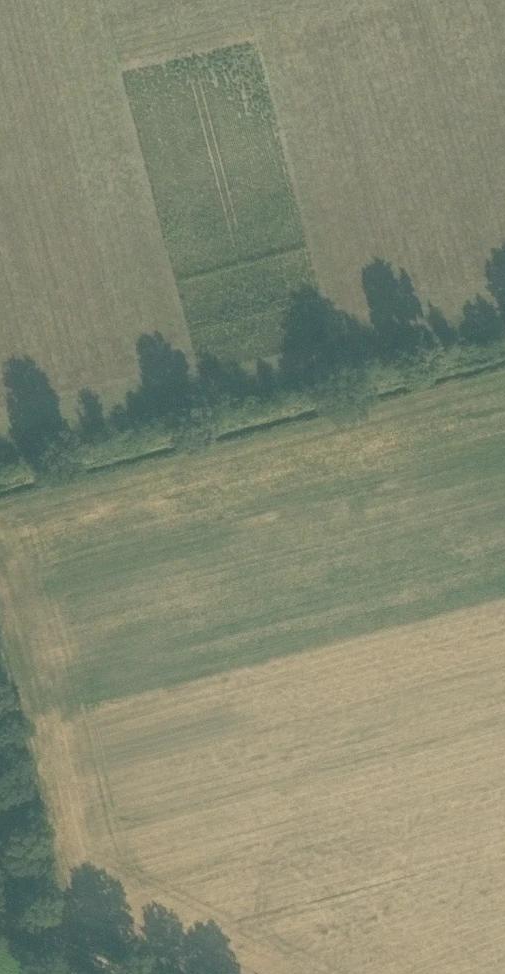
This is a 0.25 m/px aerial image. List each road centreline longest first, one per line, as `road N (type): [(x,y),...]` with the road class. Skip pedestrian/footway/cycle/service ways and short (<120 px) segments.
road 1 (track): [(0,910),(133,973)]

